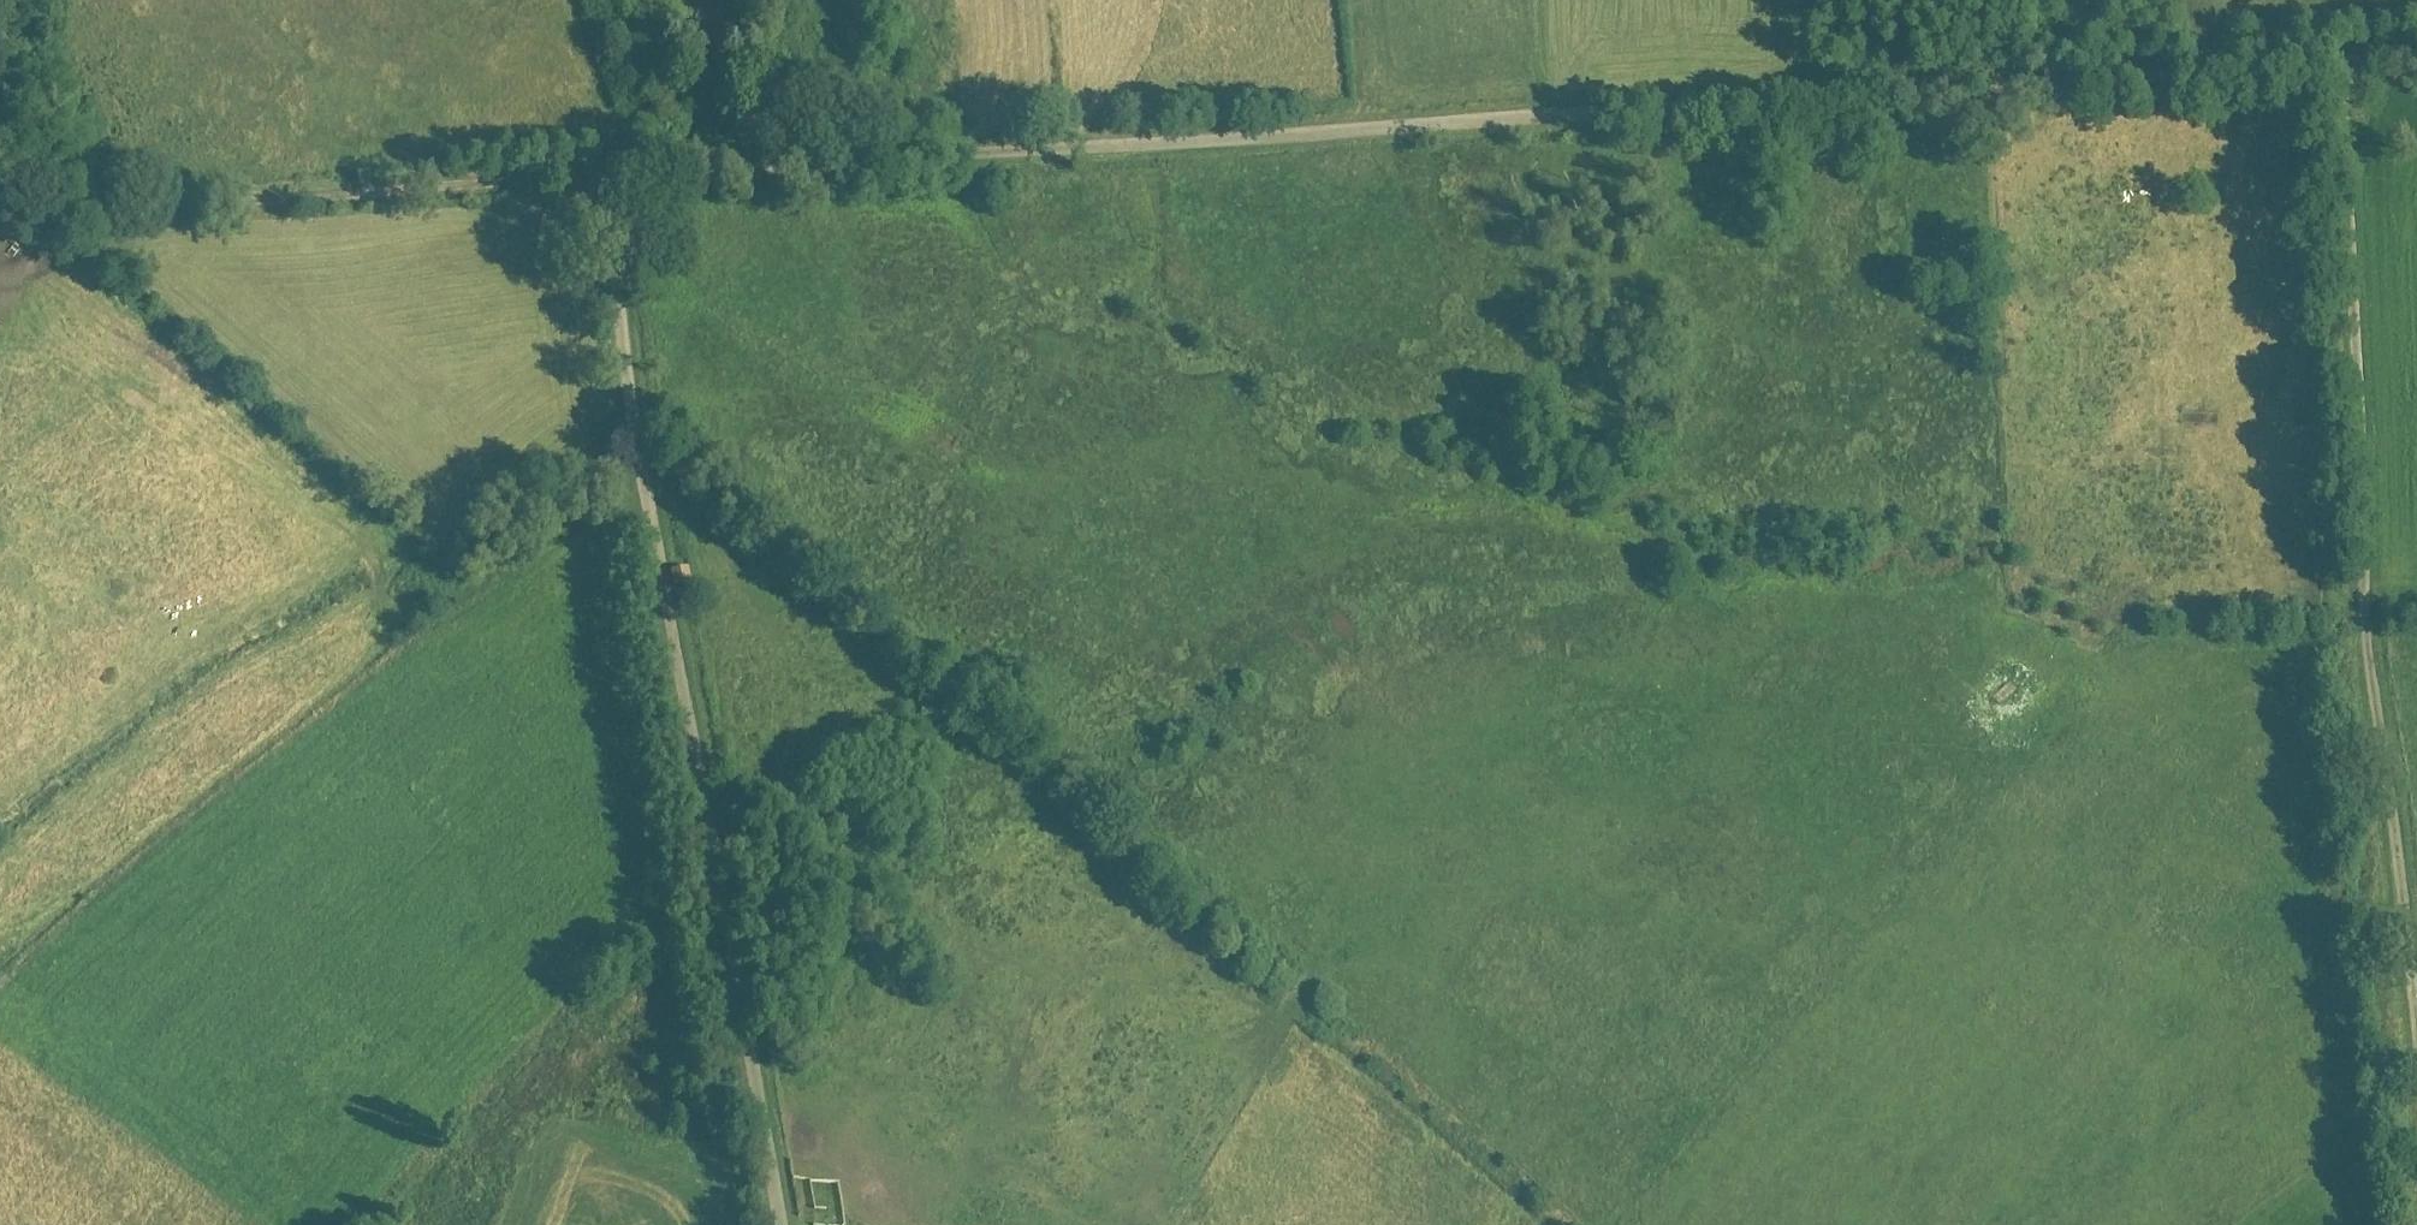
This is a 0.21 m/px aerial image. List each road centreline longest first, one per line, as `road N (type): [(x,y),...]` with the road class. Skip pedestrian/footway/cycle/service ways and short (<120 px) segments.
road 1 (track): [(16,256),(80,225),(141,212),(2416,63)]
road 2 (residential): [(783,1224),(647,483),(612,178)]
road 3 (track): [(2416,1059),(2368,614),(2335,67)]

